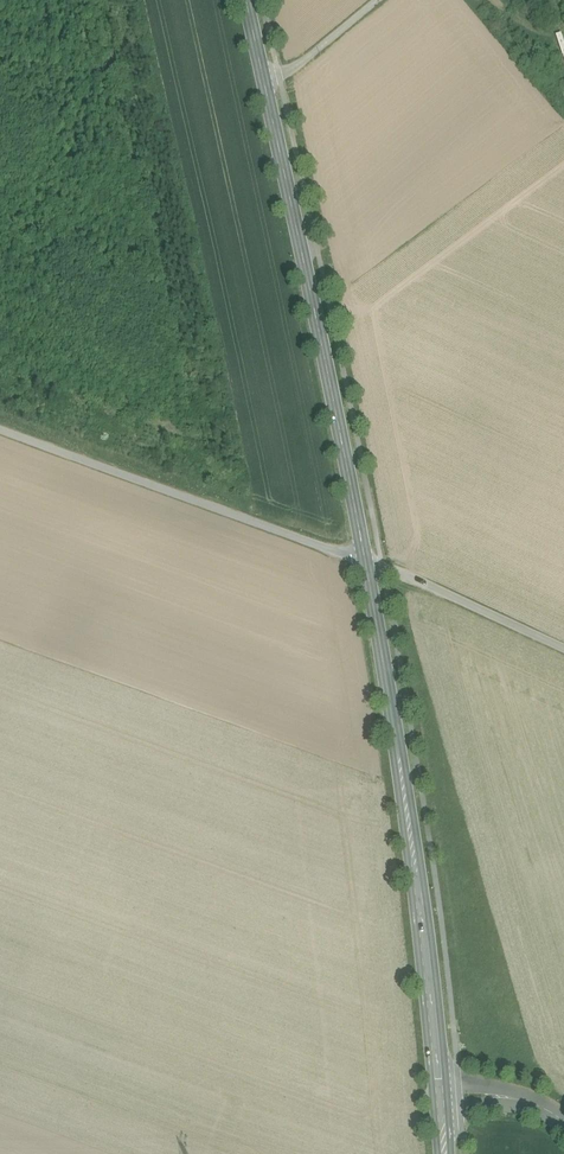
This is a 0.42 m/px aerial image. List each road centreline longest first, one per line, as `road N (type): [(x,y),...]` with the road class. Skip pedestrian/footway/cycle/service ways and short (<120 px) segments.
road 1 (secondary): [(441,1099),(366,560)]
road 2 (secondary): [(366,560),(264,81)]
road 3 (unclassified): [(0,430),(366,560)]
road 4 (unclassified): [(563,651),(366,560)]
road 5 (unclassified): [(378,0),(281,77),(264,81)]
road 6 (residential): [(441,1099),(509,1098),(563,1122)]

